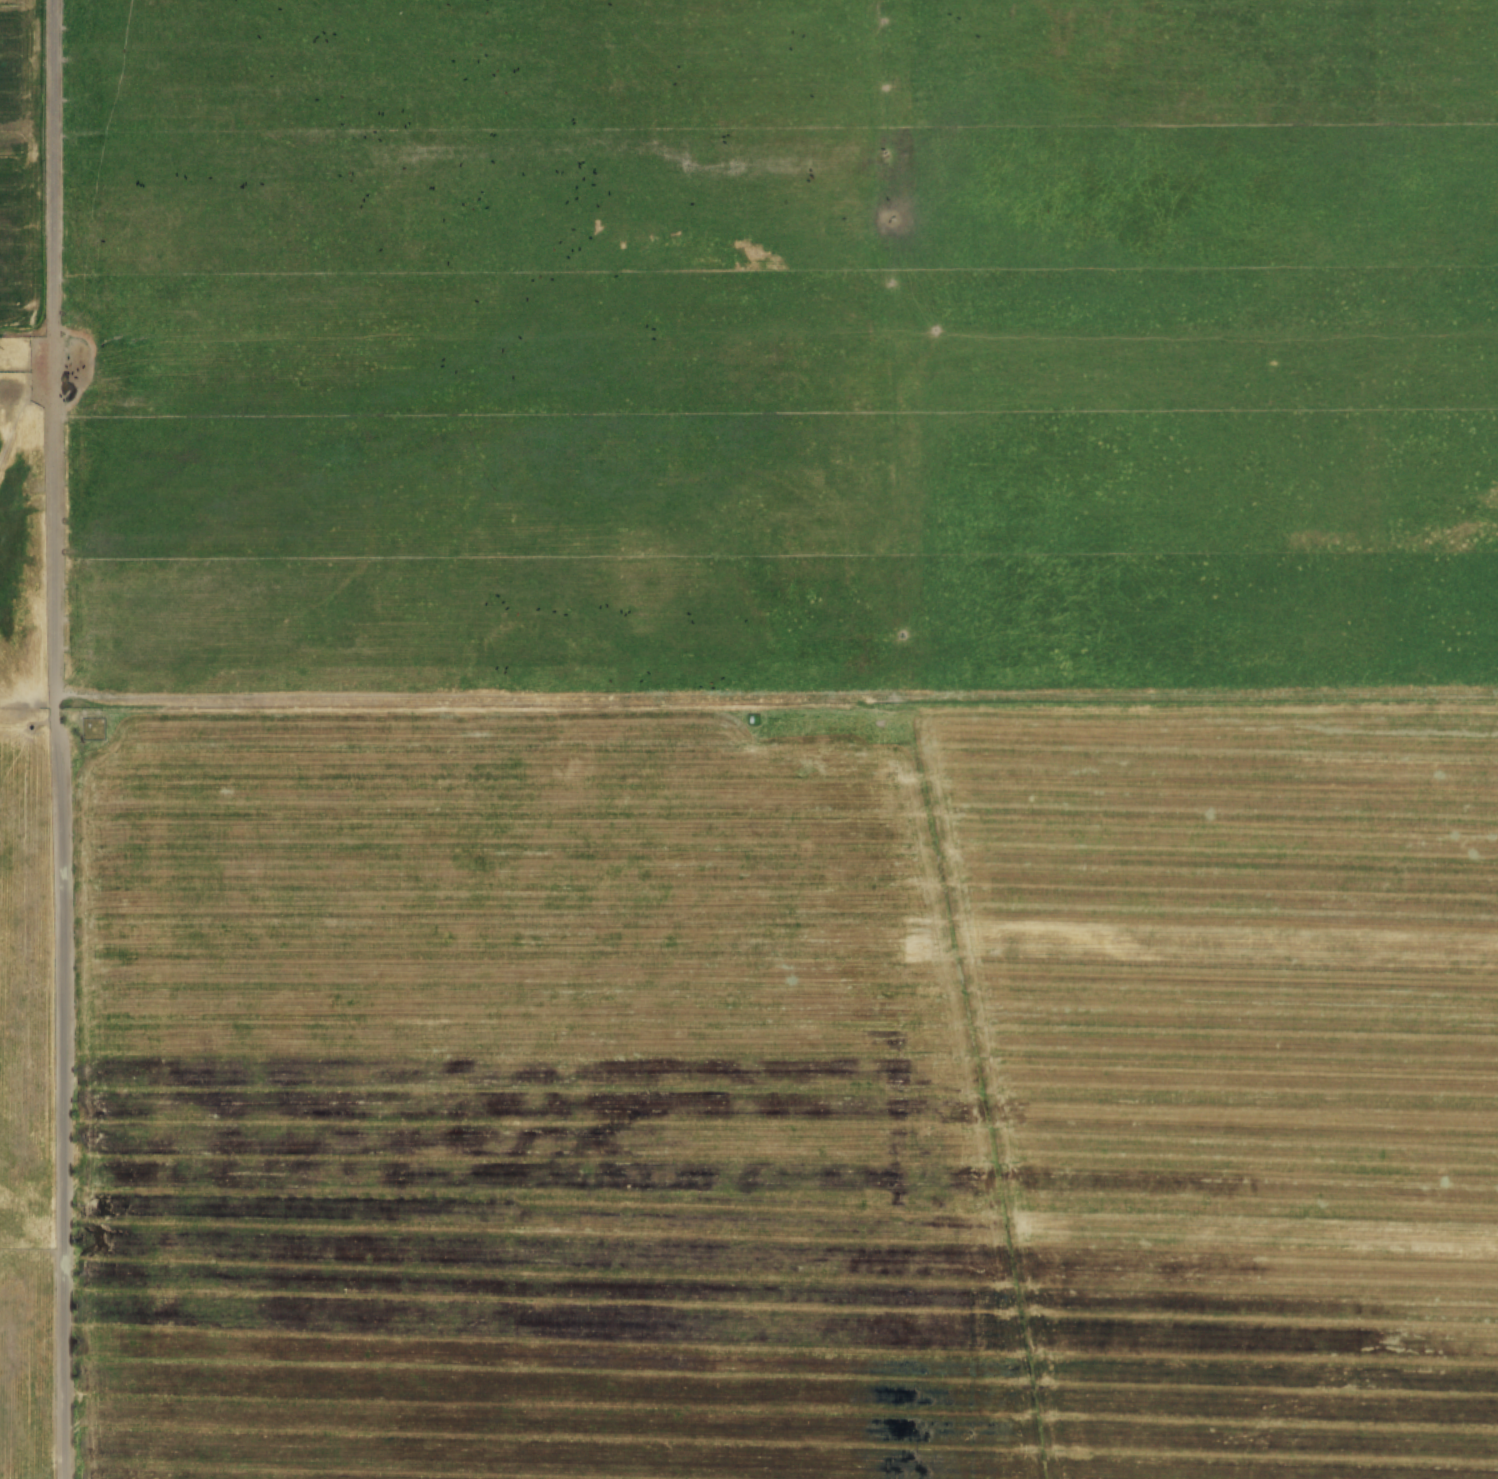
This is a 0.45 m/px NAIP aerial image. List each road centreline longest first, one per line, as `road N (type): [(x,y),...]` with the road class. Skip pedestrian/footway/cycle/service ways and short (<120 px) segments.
road 1 (residential): [(65,1478),(50,0)]

